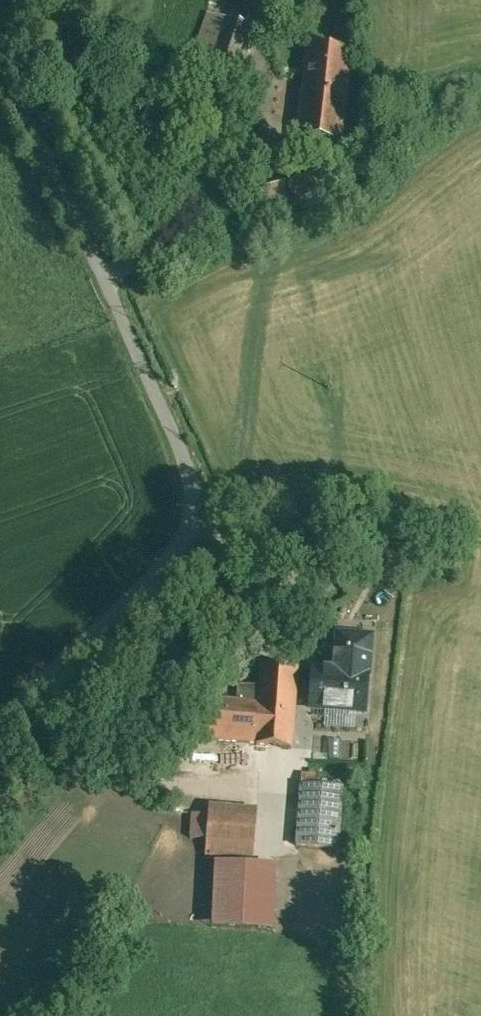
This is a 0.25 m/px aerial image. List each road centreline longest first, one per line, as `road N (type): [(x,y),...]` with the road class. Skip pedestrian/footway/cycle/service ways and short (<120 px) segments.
road 1 (unclassified): [(0,28),(224,508),(0,725)]

